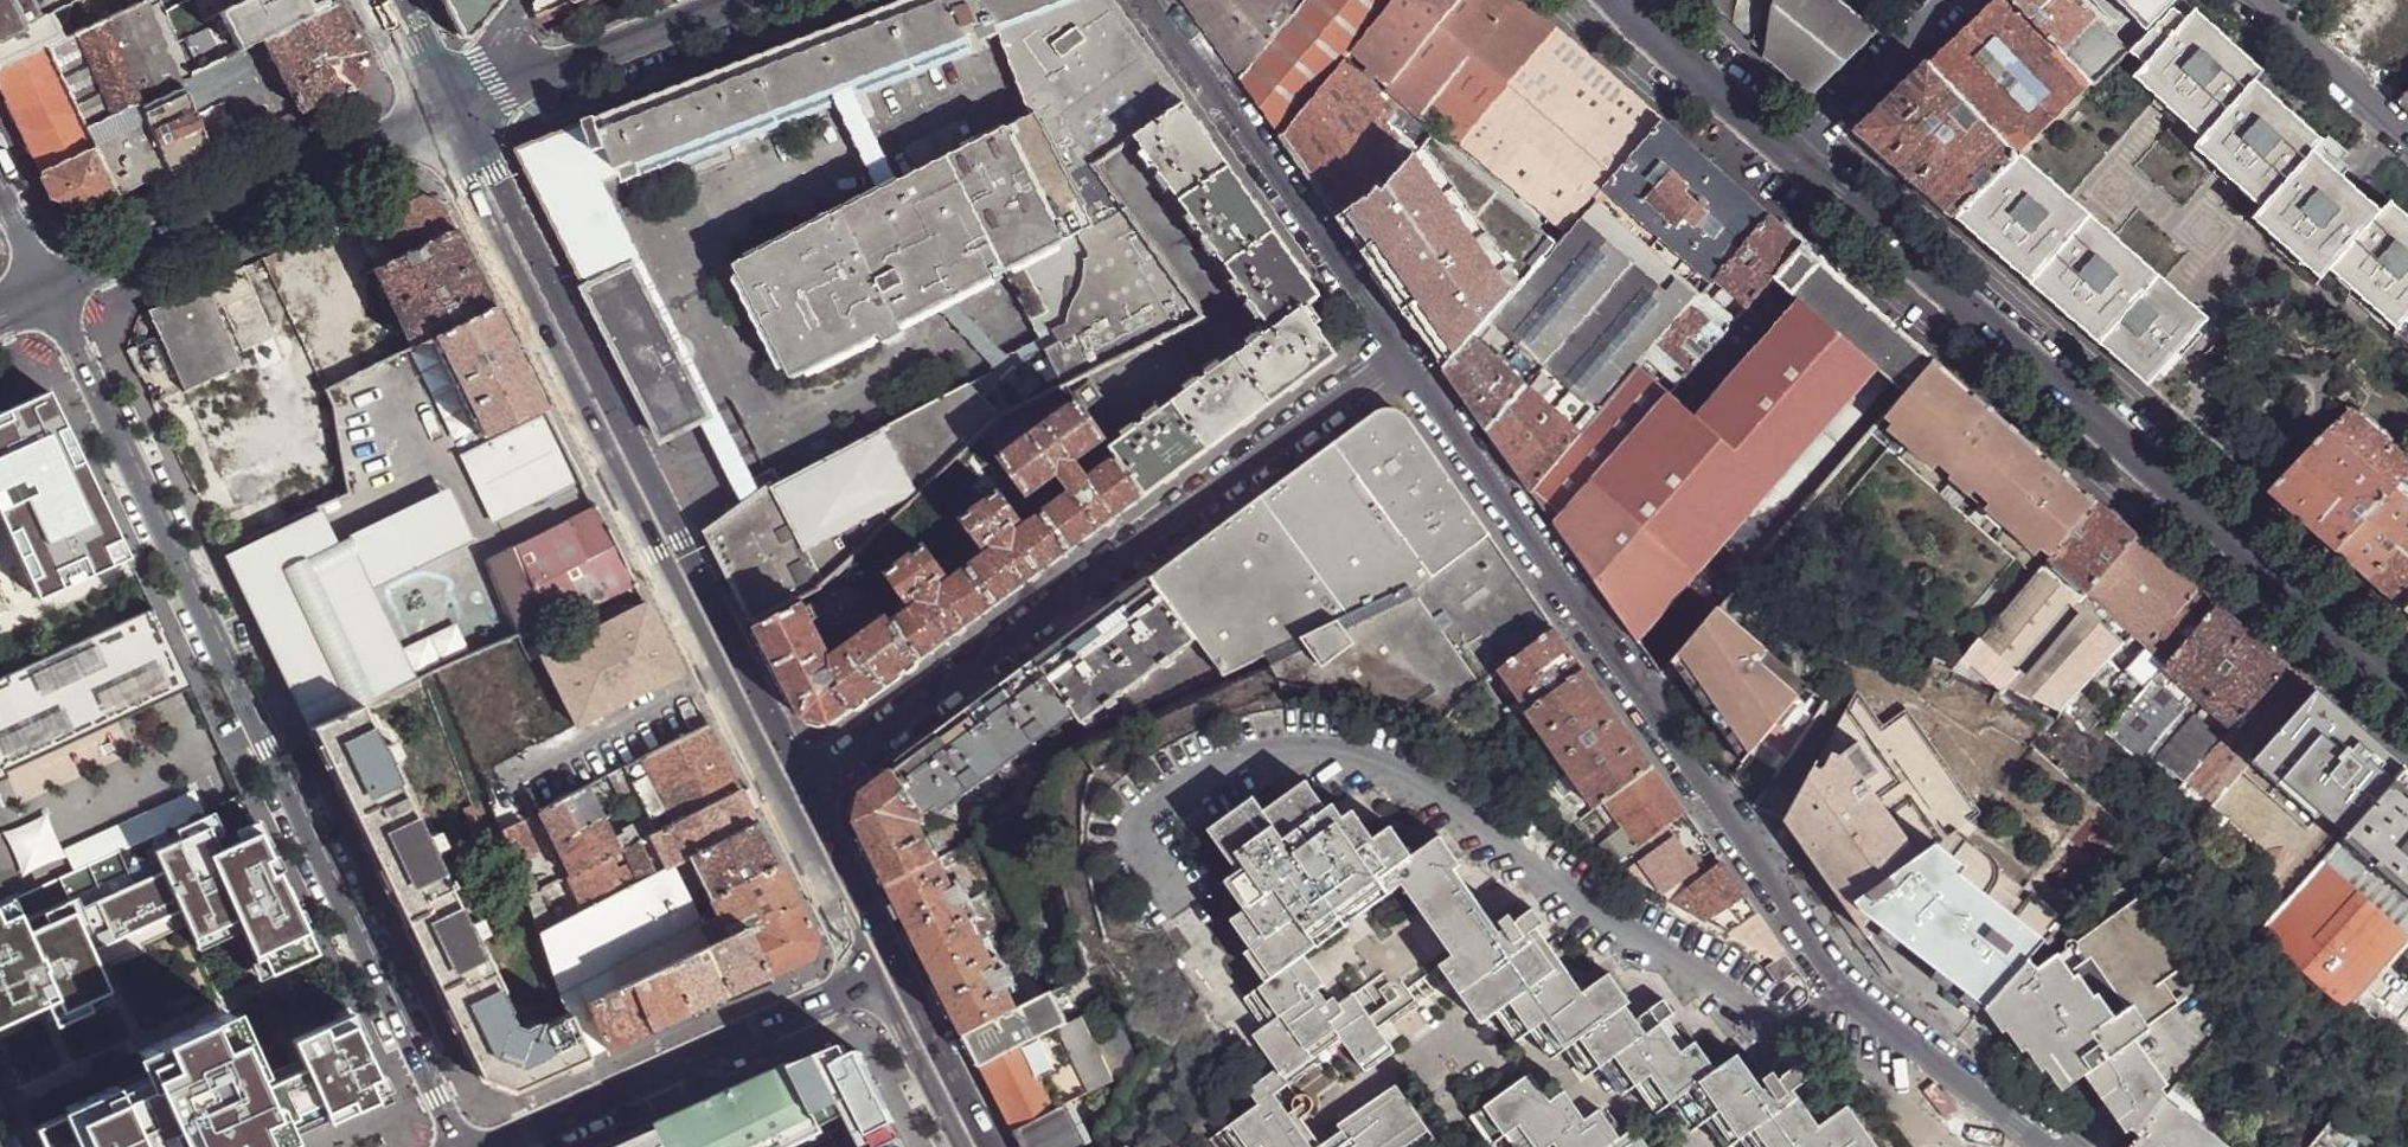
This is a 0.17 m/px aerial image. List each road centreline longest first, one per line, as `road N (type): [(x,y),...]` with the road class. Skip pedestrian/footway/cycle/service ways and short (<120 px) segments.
road 1 (residential): [(2031,1146),(1864,1014),(1400,350)]
road 2 (residential): [(47,293),(459,1146)]
road 3 (residential): [(1792,159),(2407,694)]
road 4 (residential): [(791,791),(438,107)]
road 5 (residential): [(1400,350),(791,791)]
road 6 (residential): [(47,293),(397,135),(438,107)]
road 7 (residential): [(1158,0),(1400,350)]
road 8 (residential): [(497,1146),(883,976)]
road 9 (residential): [(438,107),(742,0)]
road 10 (residential): [(1958,0),(1792,159)]
road 11 (residential): [(1634,20),(1792,159)]
road 12 (unclassified): [(2252,0),(2407,140)]
road 13 (residential): [(883,976),(791,791)]
road 14 (residential): [(971,1146),(883,976)]
road 15 (residential): [(438,107),(524,0)]

